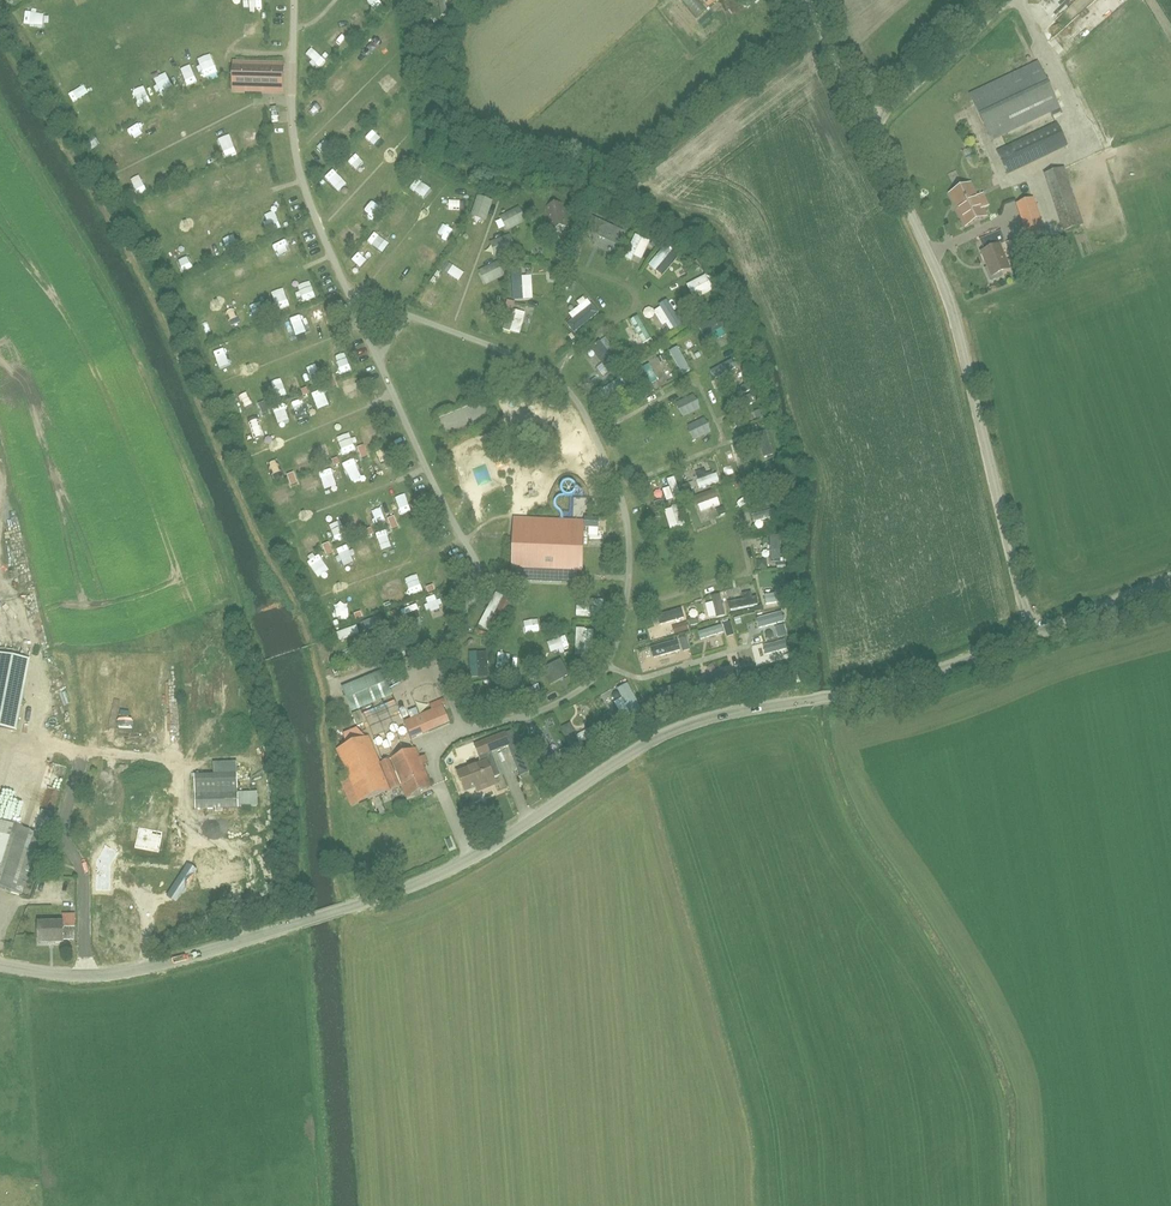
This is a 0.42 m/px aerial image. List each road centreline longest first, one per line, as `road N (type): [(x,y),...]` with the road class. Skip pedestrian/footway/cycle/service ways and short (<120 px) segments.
road 1 (unclassified): [(0,965),(76,975),(149,967),(346,908),(469,859),(665,733),(717,715),(872,690),(1032,636)]
road 2 (unclassified): [(1032,636),(952,307),(867,126)]
road 3 (unclassified): [(867,126),(1005,0)]
road 4 (unclassified): [(1032,636),(1170,581)]
road 5 (unclassified): [(867,126),(805,0)]

